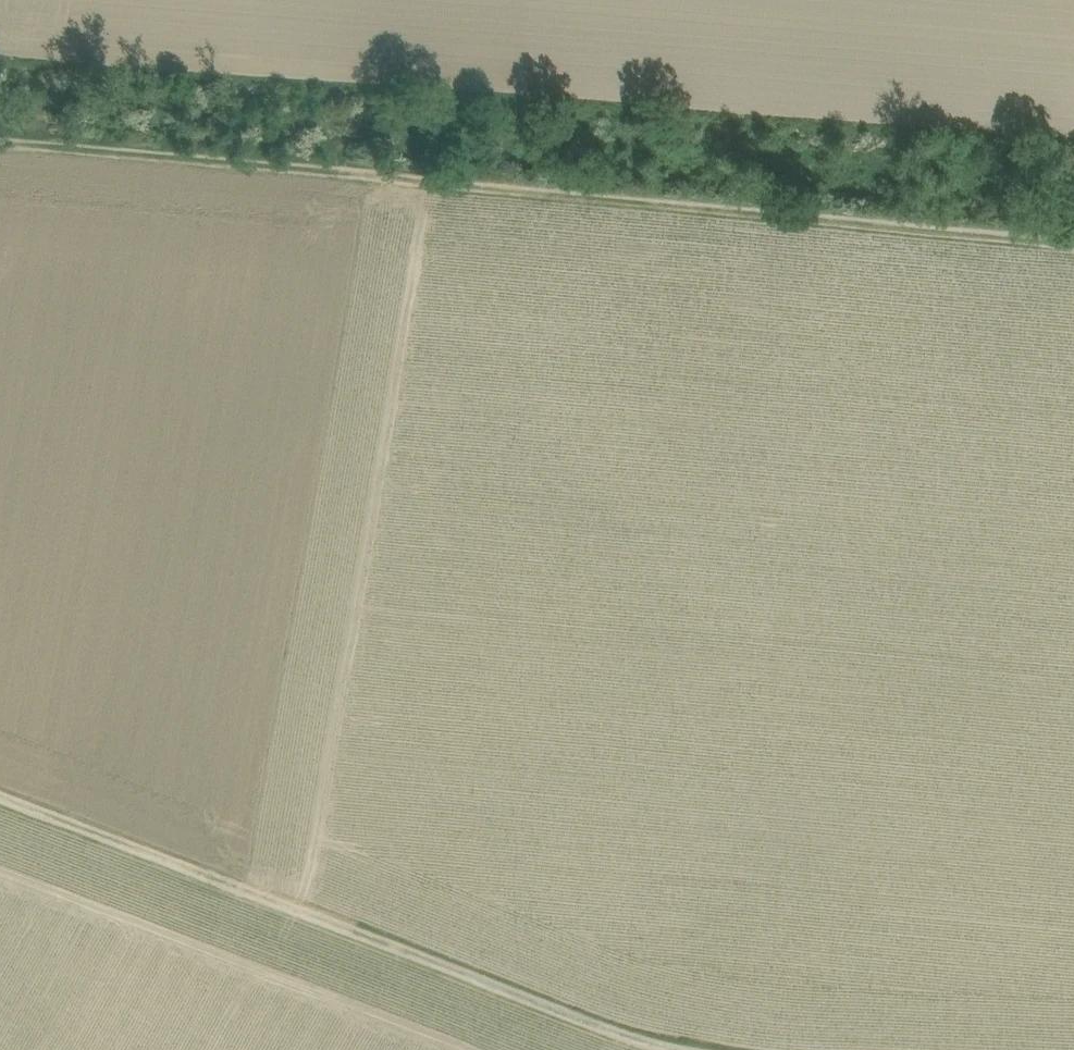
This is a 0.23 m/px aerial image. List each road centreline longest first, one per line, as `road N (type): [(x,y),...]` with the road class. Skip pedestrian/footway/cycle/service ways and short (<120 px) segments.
road 1 (track): [(1073,245),(0,152)]
road 2 (track): [(0,802),(636,1045),(718,1049)]

